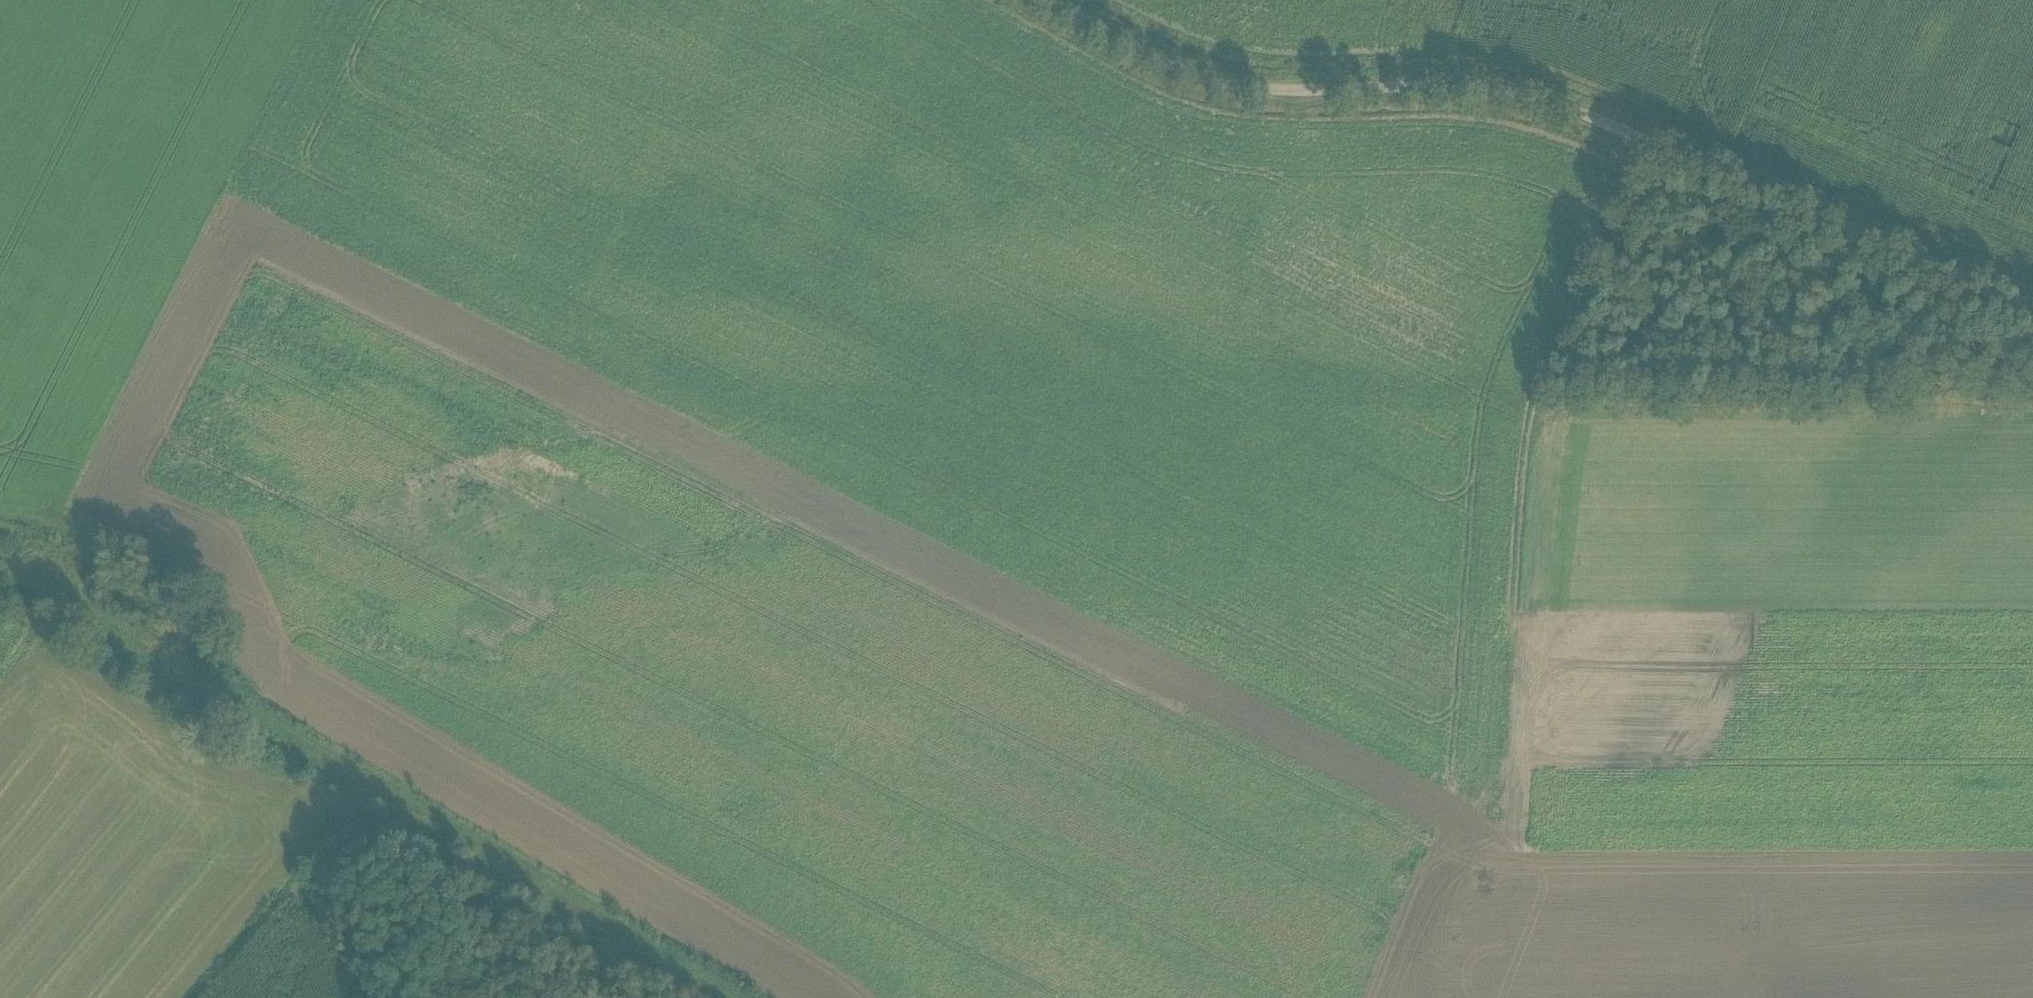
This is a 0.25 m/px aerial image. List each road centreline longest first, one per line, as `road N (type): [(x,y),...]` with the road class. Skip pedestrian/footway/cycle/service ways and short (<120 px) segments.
road 1 (unclassified): [(2032,308),(1551,103),(1463,87),(1251,88),(1155,59),(1047,0)]
road 2 (track): [(0,551),(116,629),(735,997)]

